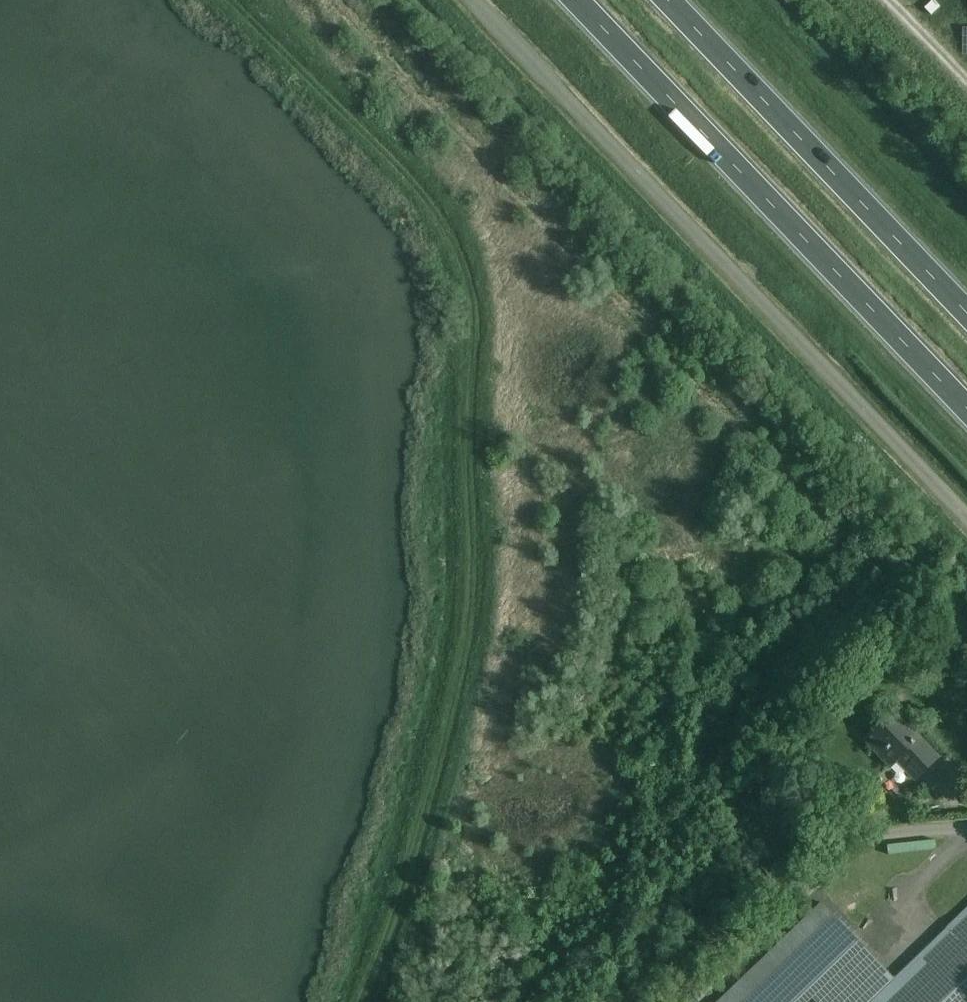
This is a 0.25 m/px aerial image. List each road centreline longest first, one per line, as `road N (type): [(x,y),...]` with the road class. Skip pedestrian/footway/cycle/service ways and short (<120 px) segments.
road 1 (unclassified): [(966,514),(476,0)]
road 2 (trunk): [(579,0),(966,405)]
road 3 (trunk): [(966,312),(668,0)]

